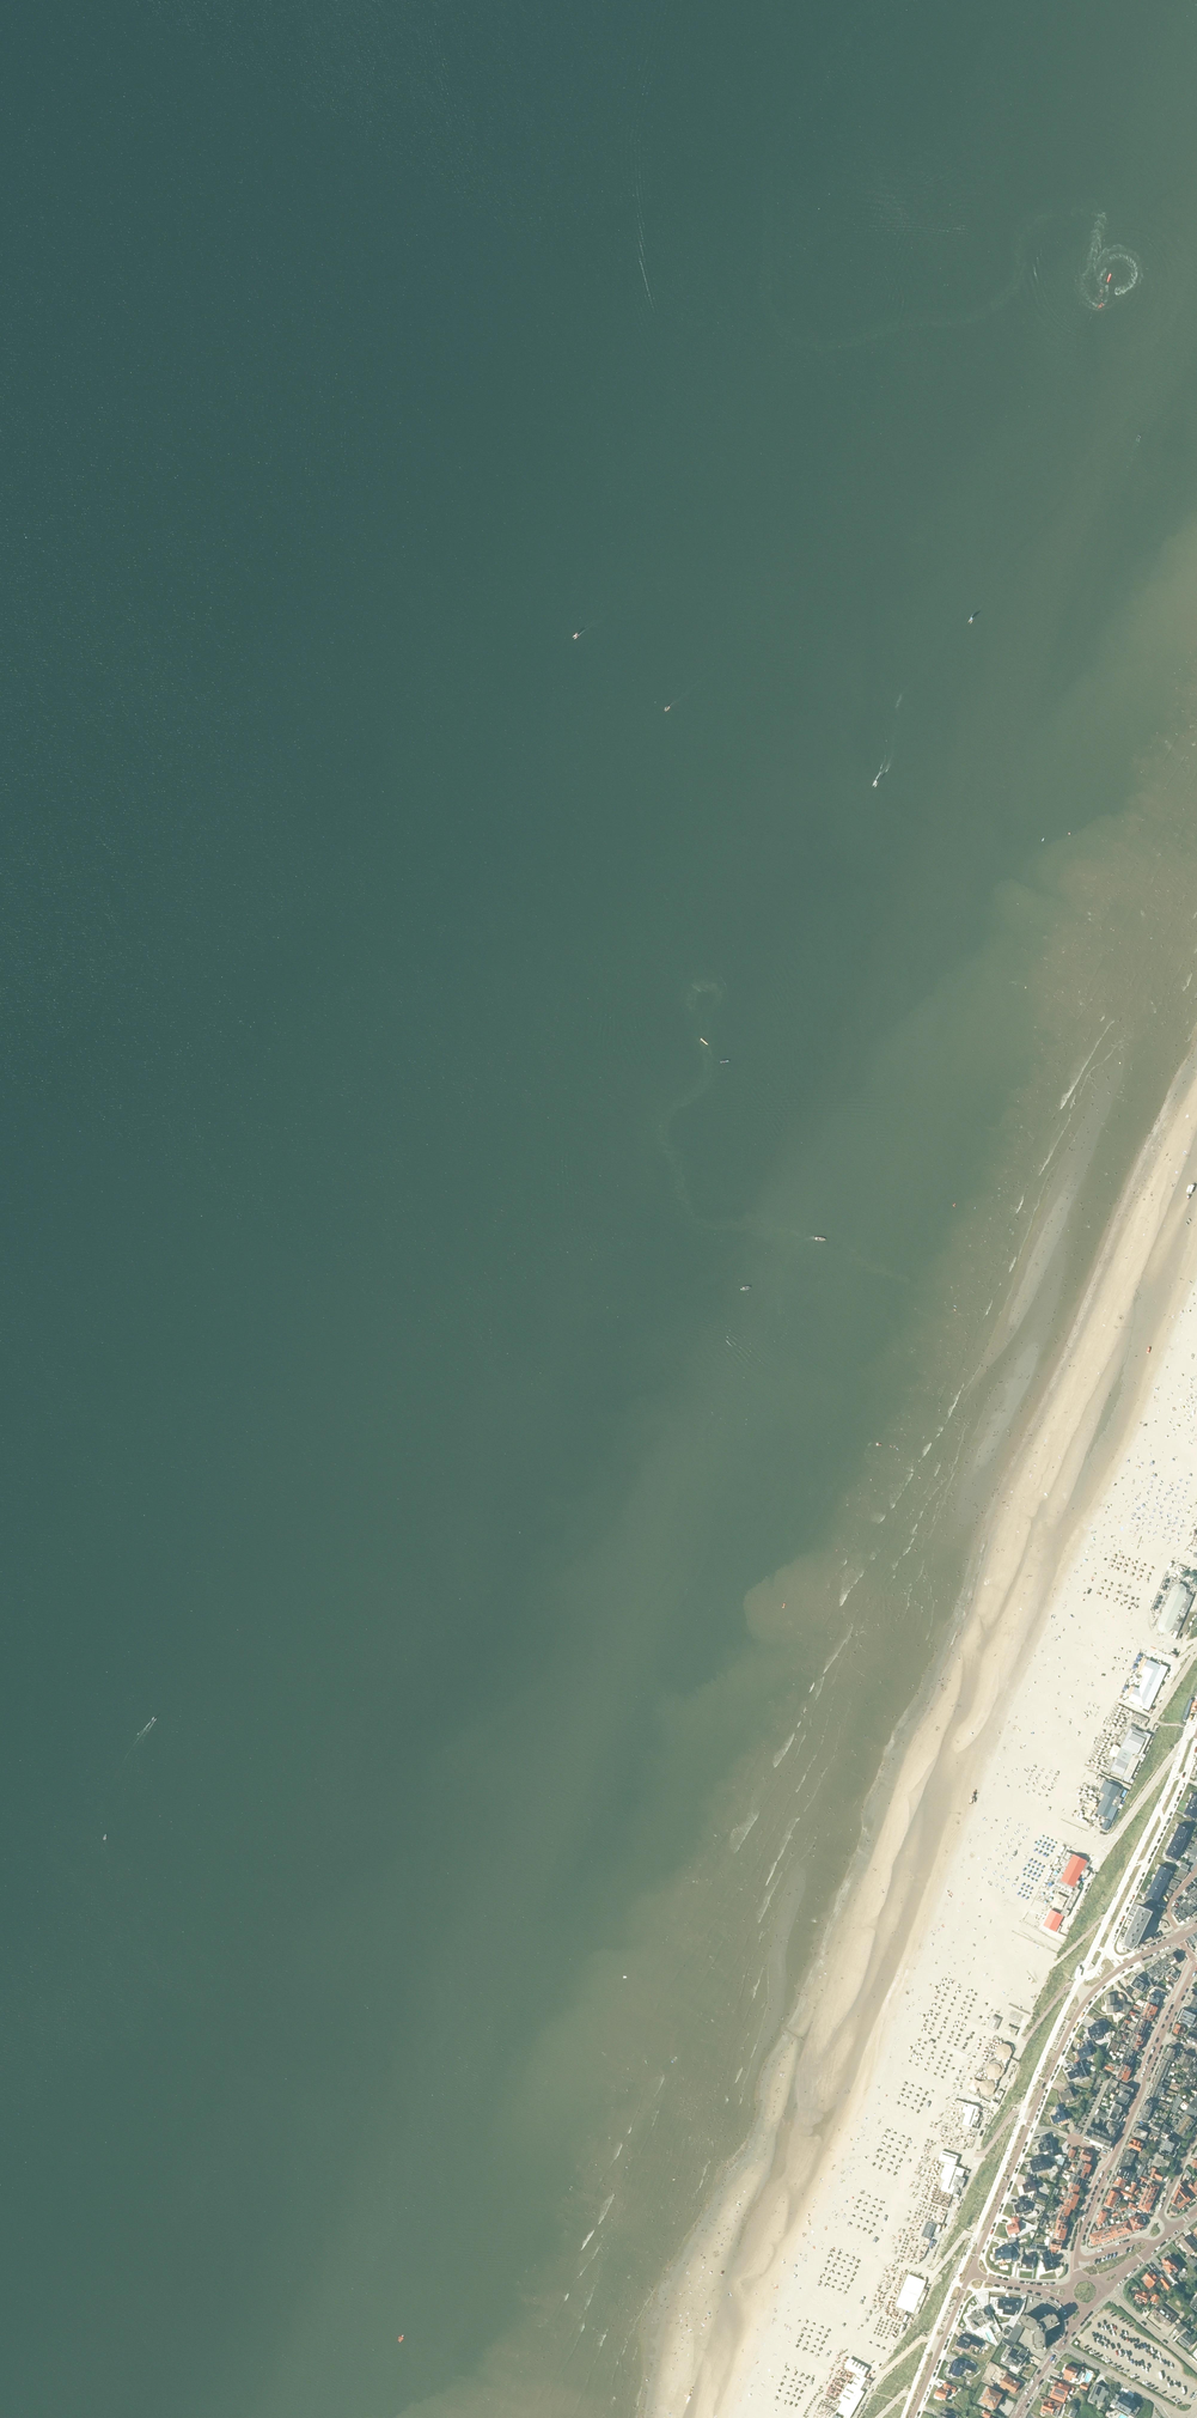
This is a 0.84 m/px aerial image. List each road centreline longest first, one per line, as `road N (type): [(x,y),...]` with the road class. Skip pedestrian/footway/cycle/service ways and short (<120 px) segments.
road 1 (tertiary): [(1120,1969),(1072,2023),(971,2273)]
road 2 (residential): [(1196,1735),(1107,1945),(1120,1969)]
road 3 (tertiary): [(971,2273),(912,2417)]
road 4 (tertiary): [(1062,2343),(1187,2417)]
road 5 (residential): [(1114,2160),(1162,2036)]
road 6 (tertiary): [(1196,2371),(1106,2289)]

